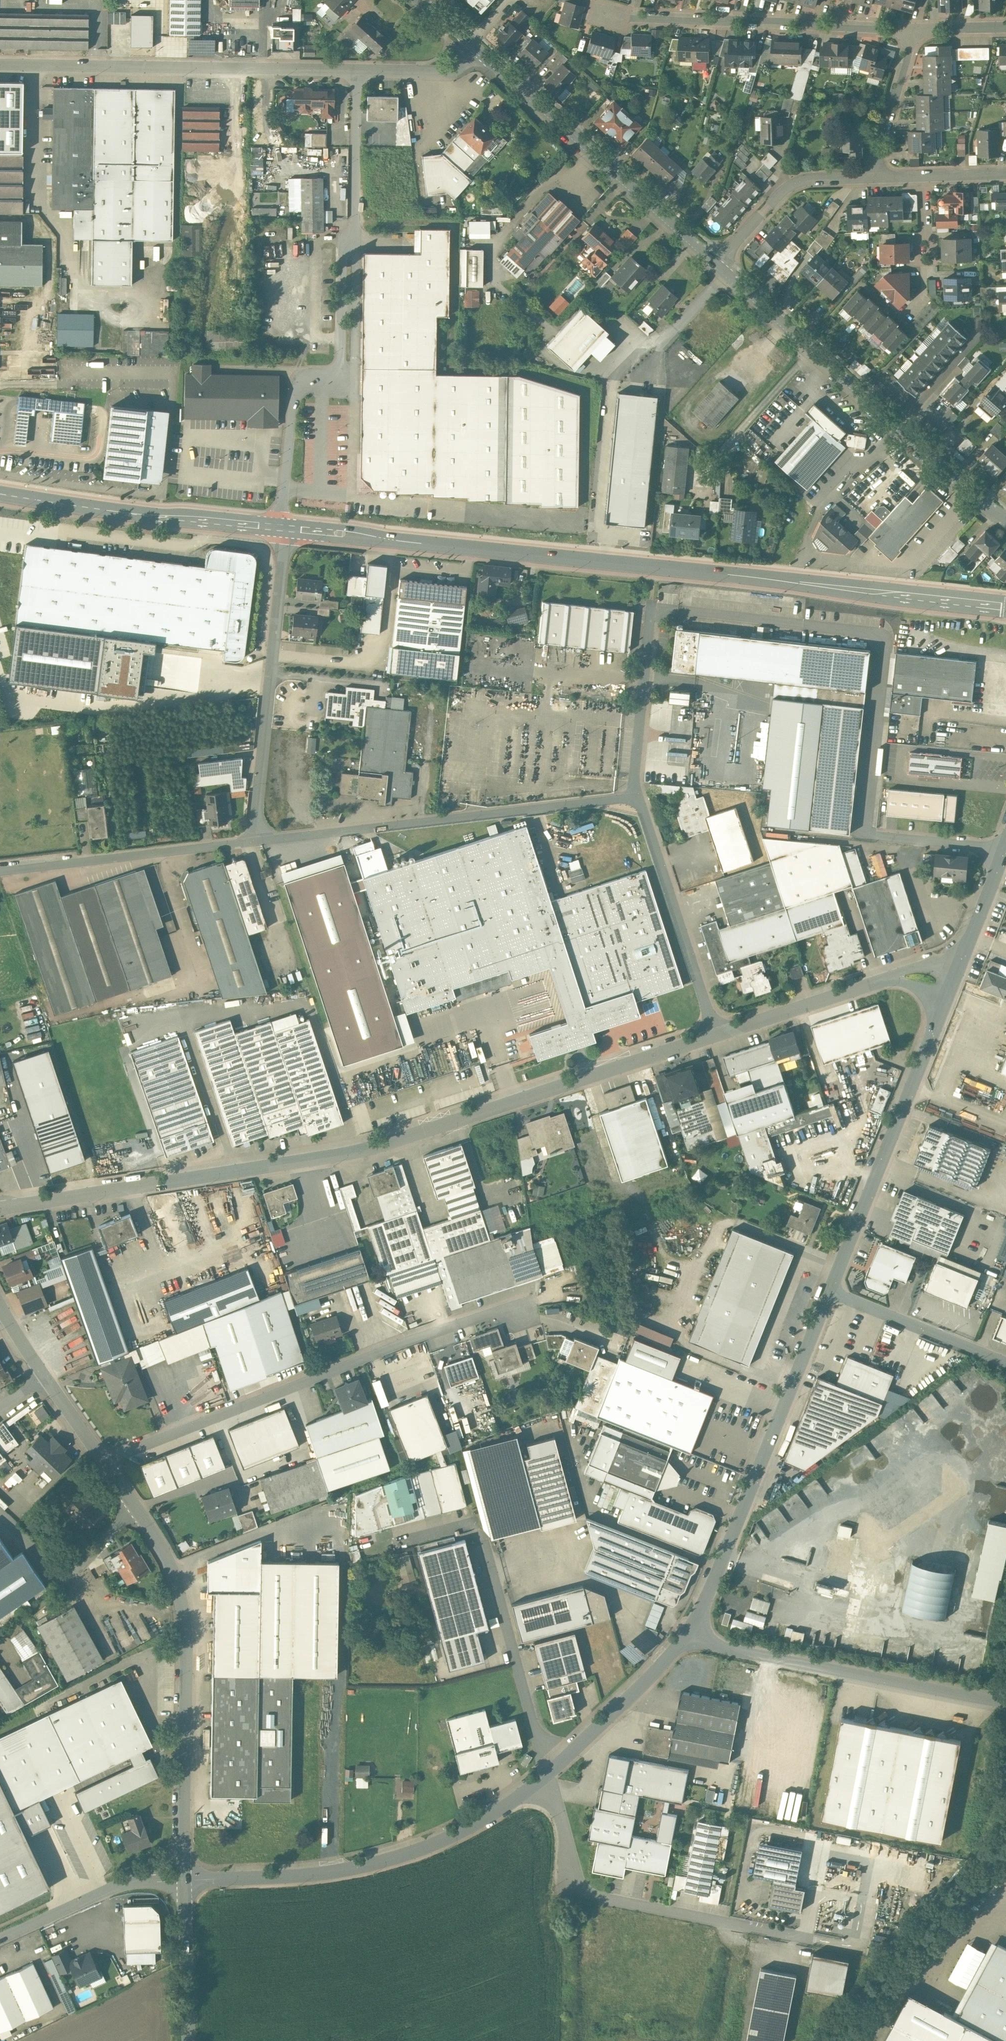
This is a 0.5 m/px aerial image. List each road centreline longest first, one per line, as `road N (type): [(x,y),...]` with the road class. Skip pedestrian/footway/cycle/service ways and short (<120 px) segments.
road 1 (residential): [(716,1036),(363,1150),(0,1208)]
road 2 (tertiary): [(1005,608),(280,528)]
road 3 (residential): [(280,528),(296,387),(331,379),(338,367),(342,246),(354,230),(355,69)]
road 4 (residential): [(104,1460),(441,1330),(522,1312)]
road 5 (residential): [(254,841),(638,796)]
road 6 (tertiary): [(1005,517),(718,263)]
road 7 (residential): [(539,1779),(447,1838),(384,1861),(297,1876),(184,1880)]
road 8 (residential): [(831,1292),(690,1629)]
road 9 (residential): [(0,64),(355,69)]
road 10 (residential): [(810,1938),(593,1895),(575,1882),(559,1812),(539,1779)]
road 11 (tertiary): [(184,1840),(187,1625),(177,1580),(137,1508)]
road 12 (tertiary): [(718,263),(472,44)]
road 13 (residential): [(690,1629),(718,1647),(1005,1701)]
road 14 (residential): [(254,841),(280,528)]
road 15 (residential): [(944,1000),(831,1292)]
road 16 (residential): [(917,30),(610,16)]
road 17 (tertiary): [(280,528),(0,492)]
road 18 (residential): [(0,871),(254,841)]
road 19 (residential): [(716,1036),(638,796)]
road 20 (residential): [(548,1772),(480,1535)]
road 21 (residential): [(690,1629),(651,1678),(548,1772)]
road 22 (residential): [(638,796),(652,600)]
road 23 (residential): [(718,263),(794,183),(877,177)]
road 24 (residential): [(0,1513),(68,1577),(137,1508)]
road 25 (unclassified): [(831,1292),(1005,1364)]
road 26 (residential): [(884,980),(716,1036)]
road 27 (tertiary): [(188,2040),(184,1880)]
road 28 (residential): [(131,1881),(0,1939)]
road 29 (residential): [(1005,849),(957,970)]
road 30 (residential): [(877,177),(1005,173)]
road 31 (residential): [(355,69),(453,67),(472,44)]

